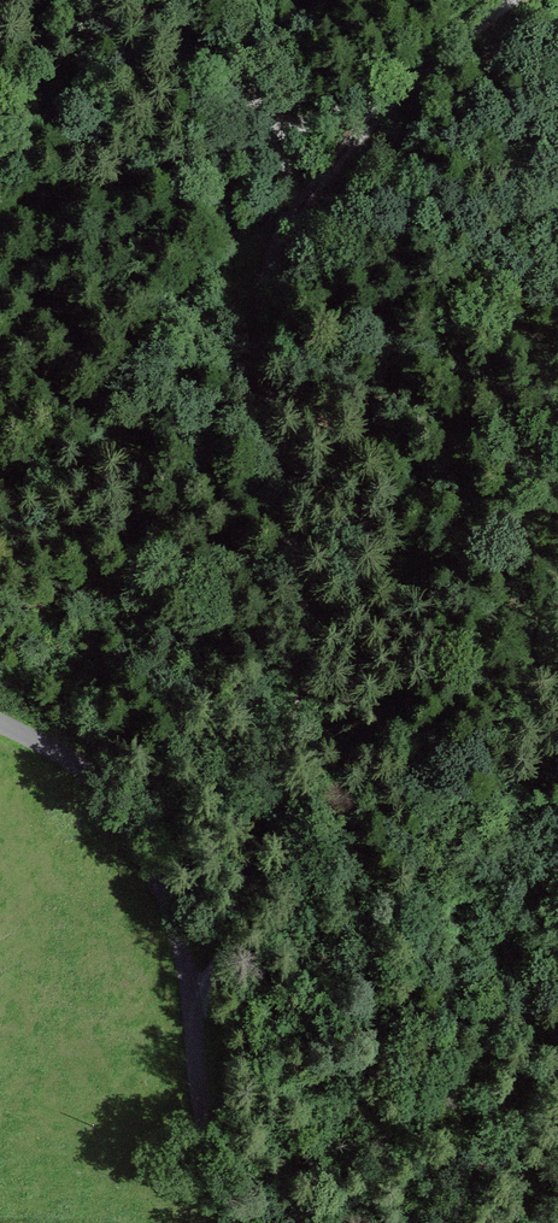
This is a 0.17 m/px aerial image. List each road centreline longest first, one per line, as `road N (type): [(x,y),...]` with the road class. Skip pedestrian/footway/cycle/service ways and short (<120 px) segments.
road 1 (track): [(289,217),(263,314),(256,407),(298,672),(255,918),(192,1029)]
road 2 (unclassified): [(0,724),(130,788),(174,851),(192,1029),(237,1222)]
road 3 (track): [(390,101),(0,237)]
road 4 (track): [(156,0),(167,32),(274,138),(289,217)]
road 5 (track): [(515,0),(390,101)]
road 6 (track): [(289,217),(390,101)]

